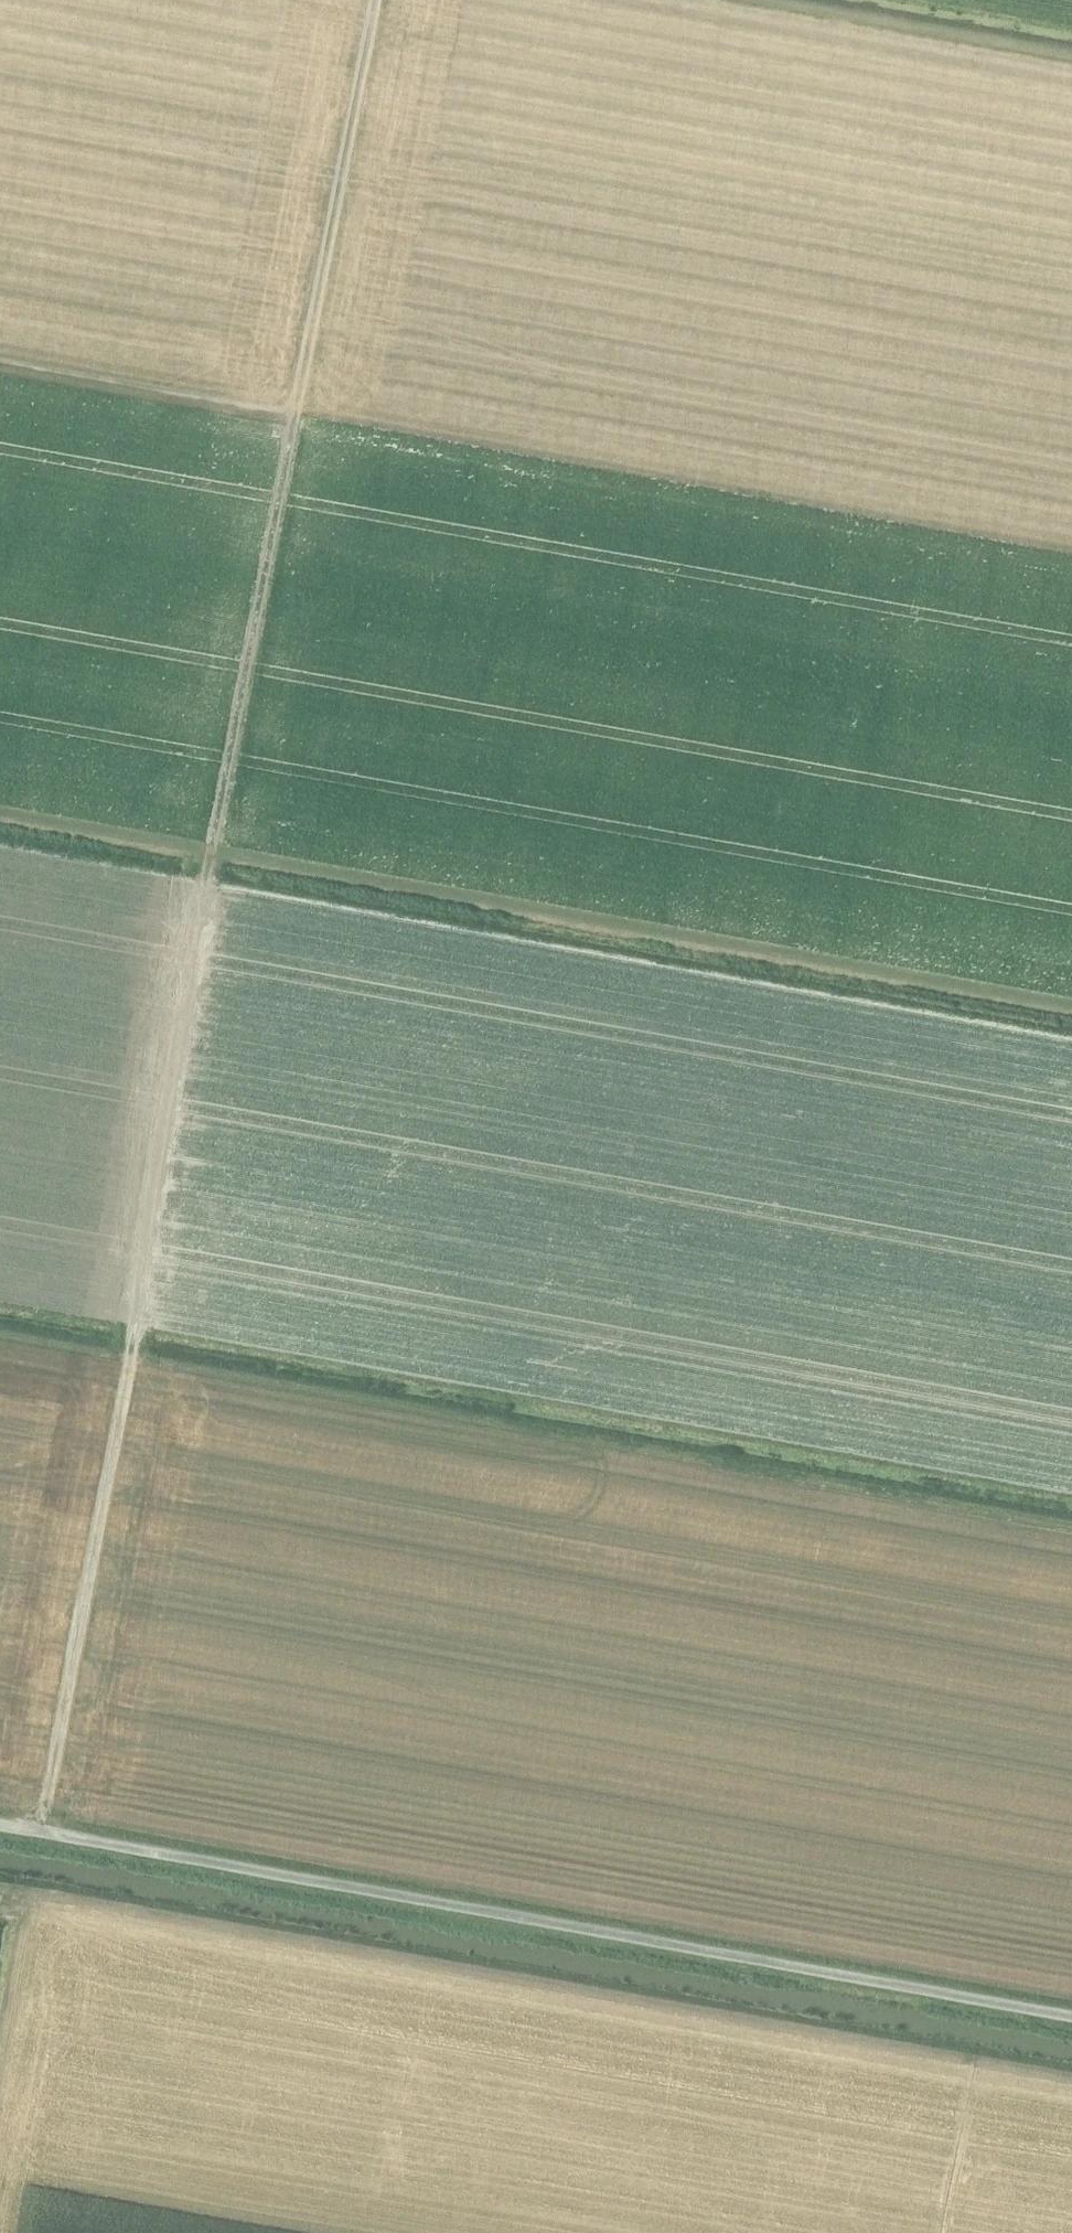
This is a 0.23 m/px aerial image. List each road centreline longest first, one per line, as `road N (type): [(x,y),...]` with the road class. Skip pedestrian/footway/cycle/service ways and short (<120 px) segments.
road 1 (unclassified): [(1071,2017),(0,1823)]

